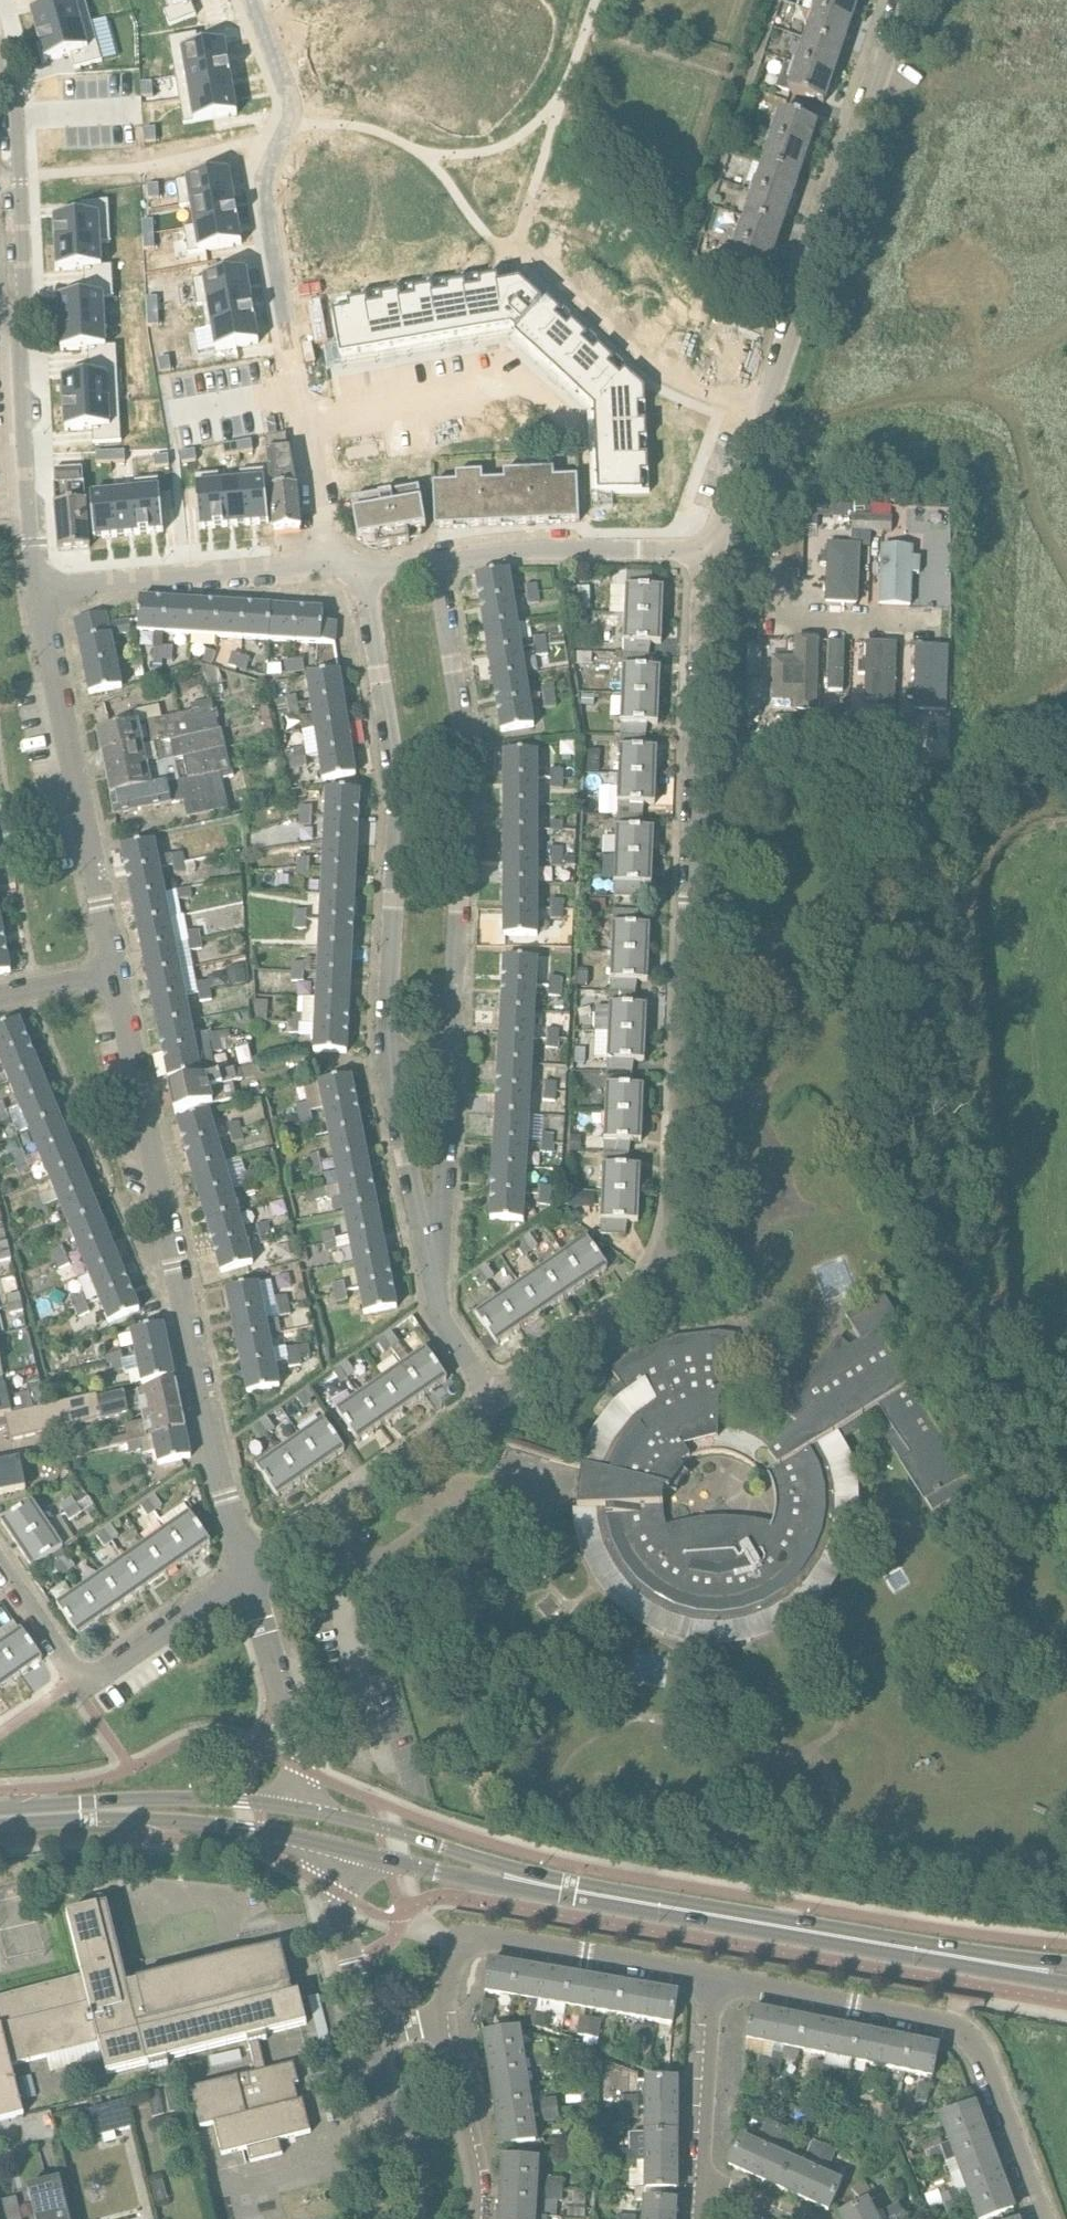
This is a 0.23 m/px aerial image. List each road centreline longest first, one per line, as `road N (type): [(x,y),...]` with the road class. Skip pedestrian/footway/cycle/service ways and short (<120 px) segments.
road 1 (residential): [(720,552),(695,753),(668,1181),(656,1266),(642,1284),(485,1391)]
road 2 (residential): [(250,1562),(217,1450),(116,968)]
road 3 (residential): [(906,0),(720,552)]
road 4 (residential): [(253,0),(291,120),(265,187),(331,562)]
road 5 (residential): [(37,585),(14,83),(0,27)]
road 6 (primary): [(524,1882),(1011,1966)]
road 7 (residential): [(436,562),(462,736),(466,826),(456,1050)]
road 8 (residential): [(366,568),(396,839),(386,1048)]
road 9 (residential): [(1043,2218),(980,2053),(959,2028),(710,1977)]
road 10 (residential): [(116,968),(37,585)]
road 11 (primary): [(0,1830),(205,1826),(348,1851)]
road 12 (residential): [(0,1559),(79,1675),(250,1562)]
road 13 (primary): [(299,1807),(189,1799),(0,1808)]
road 14 (residential): [(37,585),(331,562)]
road 15 (residential): [(485,1391),(250,1562)]
road 16 (residential): [(436,562),(575,550),(720,552)]
road 17 (residential): [(710,1977),(486,1936),(457,1946)]
road 18 (residential): [(386,1048),(436,1300)]
road 19 (residential): [(456,1050),(452,1196),(436,1300)]
road 20 (residential): [(299,1807),(298,1757),(250,1562)]
road 21 (primary): [(524,1882),(469,1854),(299,1807)]
road 22 (residential): [(698,2190),(710,1977)]
road 23 (residential): [(475,2218),(475,2167),(442,2020)]
road 24 (residential): [(402,2218),(398,2158),(368,2034)]
road 25 (residential): [(368,2034),(341,1911),(348,1851)]
road 26 (primary): [(348,1851),(461,1877),(524,1882)]

